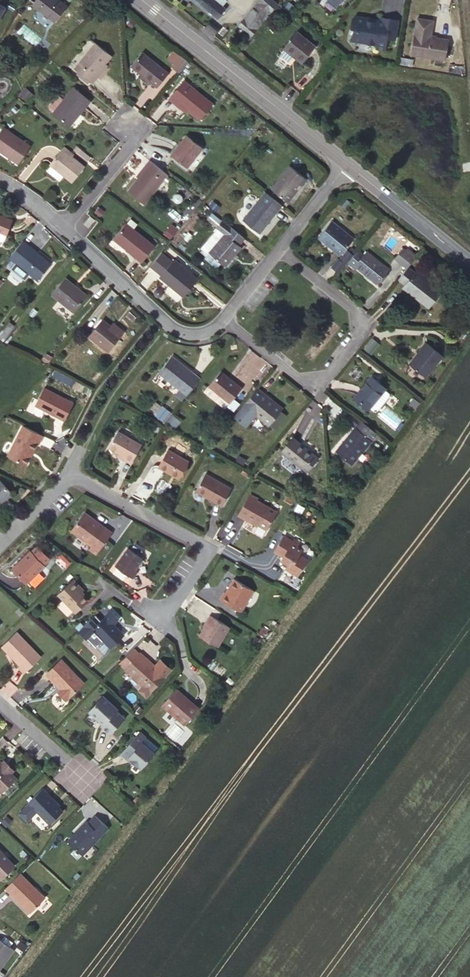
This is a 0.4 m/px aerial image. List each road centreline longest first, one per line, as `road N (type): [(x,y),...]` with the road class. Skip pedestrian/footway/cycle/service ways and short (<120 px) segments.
road 1 (residential): [(280,249),(359,314),(360,332),(320,377),(294,377),(218,319)]
road 2 (secondary): [(142,0),(347,164)]
road 3 (residential): [(69,472),(211,546),(160,619)]
road 4 (residential): [(218,319),(208,331),(171,326),(58,223)]
road 5 (secondary): [(347,164),(469,262)]

